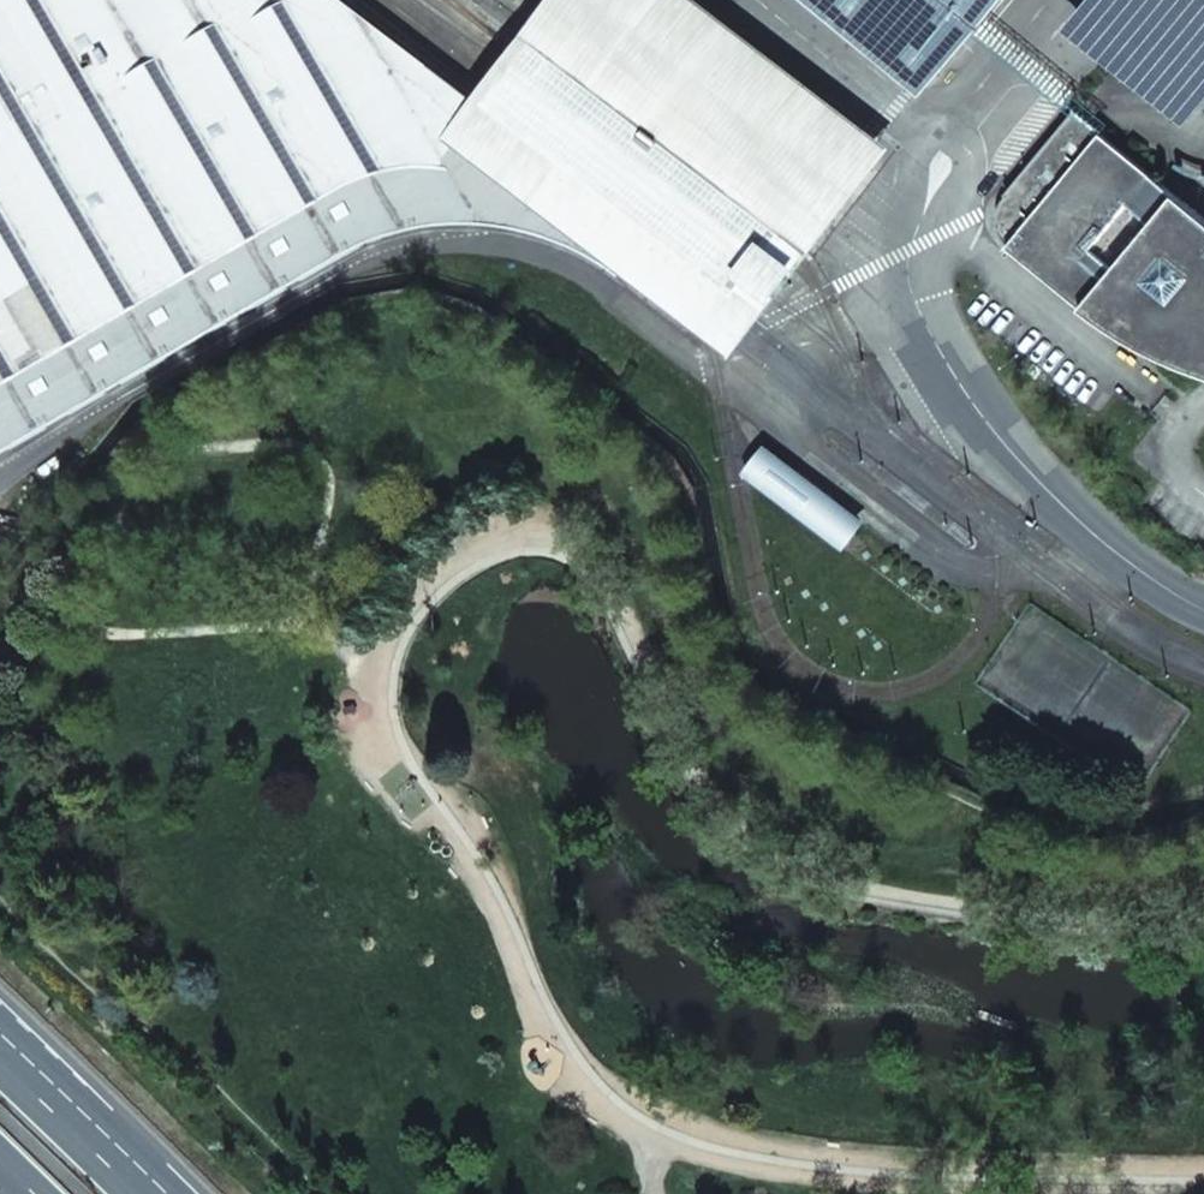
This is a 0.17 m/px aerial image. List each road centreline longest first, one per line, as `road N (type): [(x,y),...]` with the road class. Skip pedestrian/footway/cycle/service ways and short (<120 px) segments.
road 1 (motorway): [(151,1193),(0,1047)]

